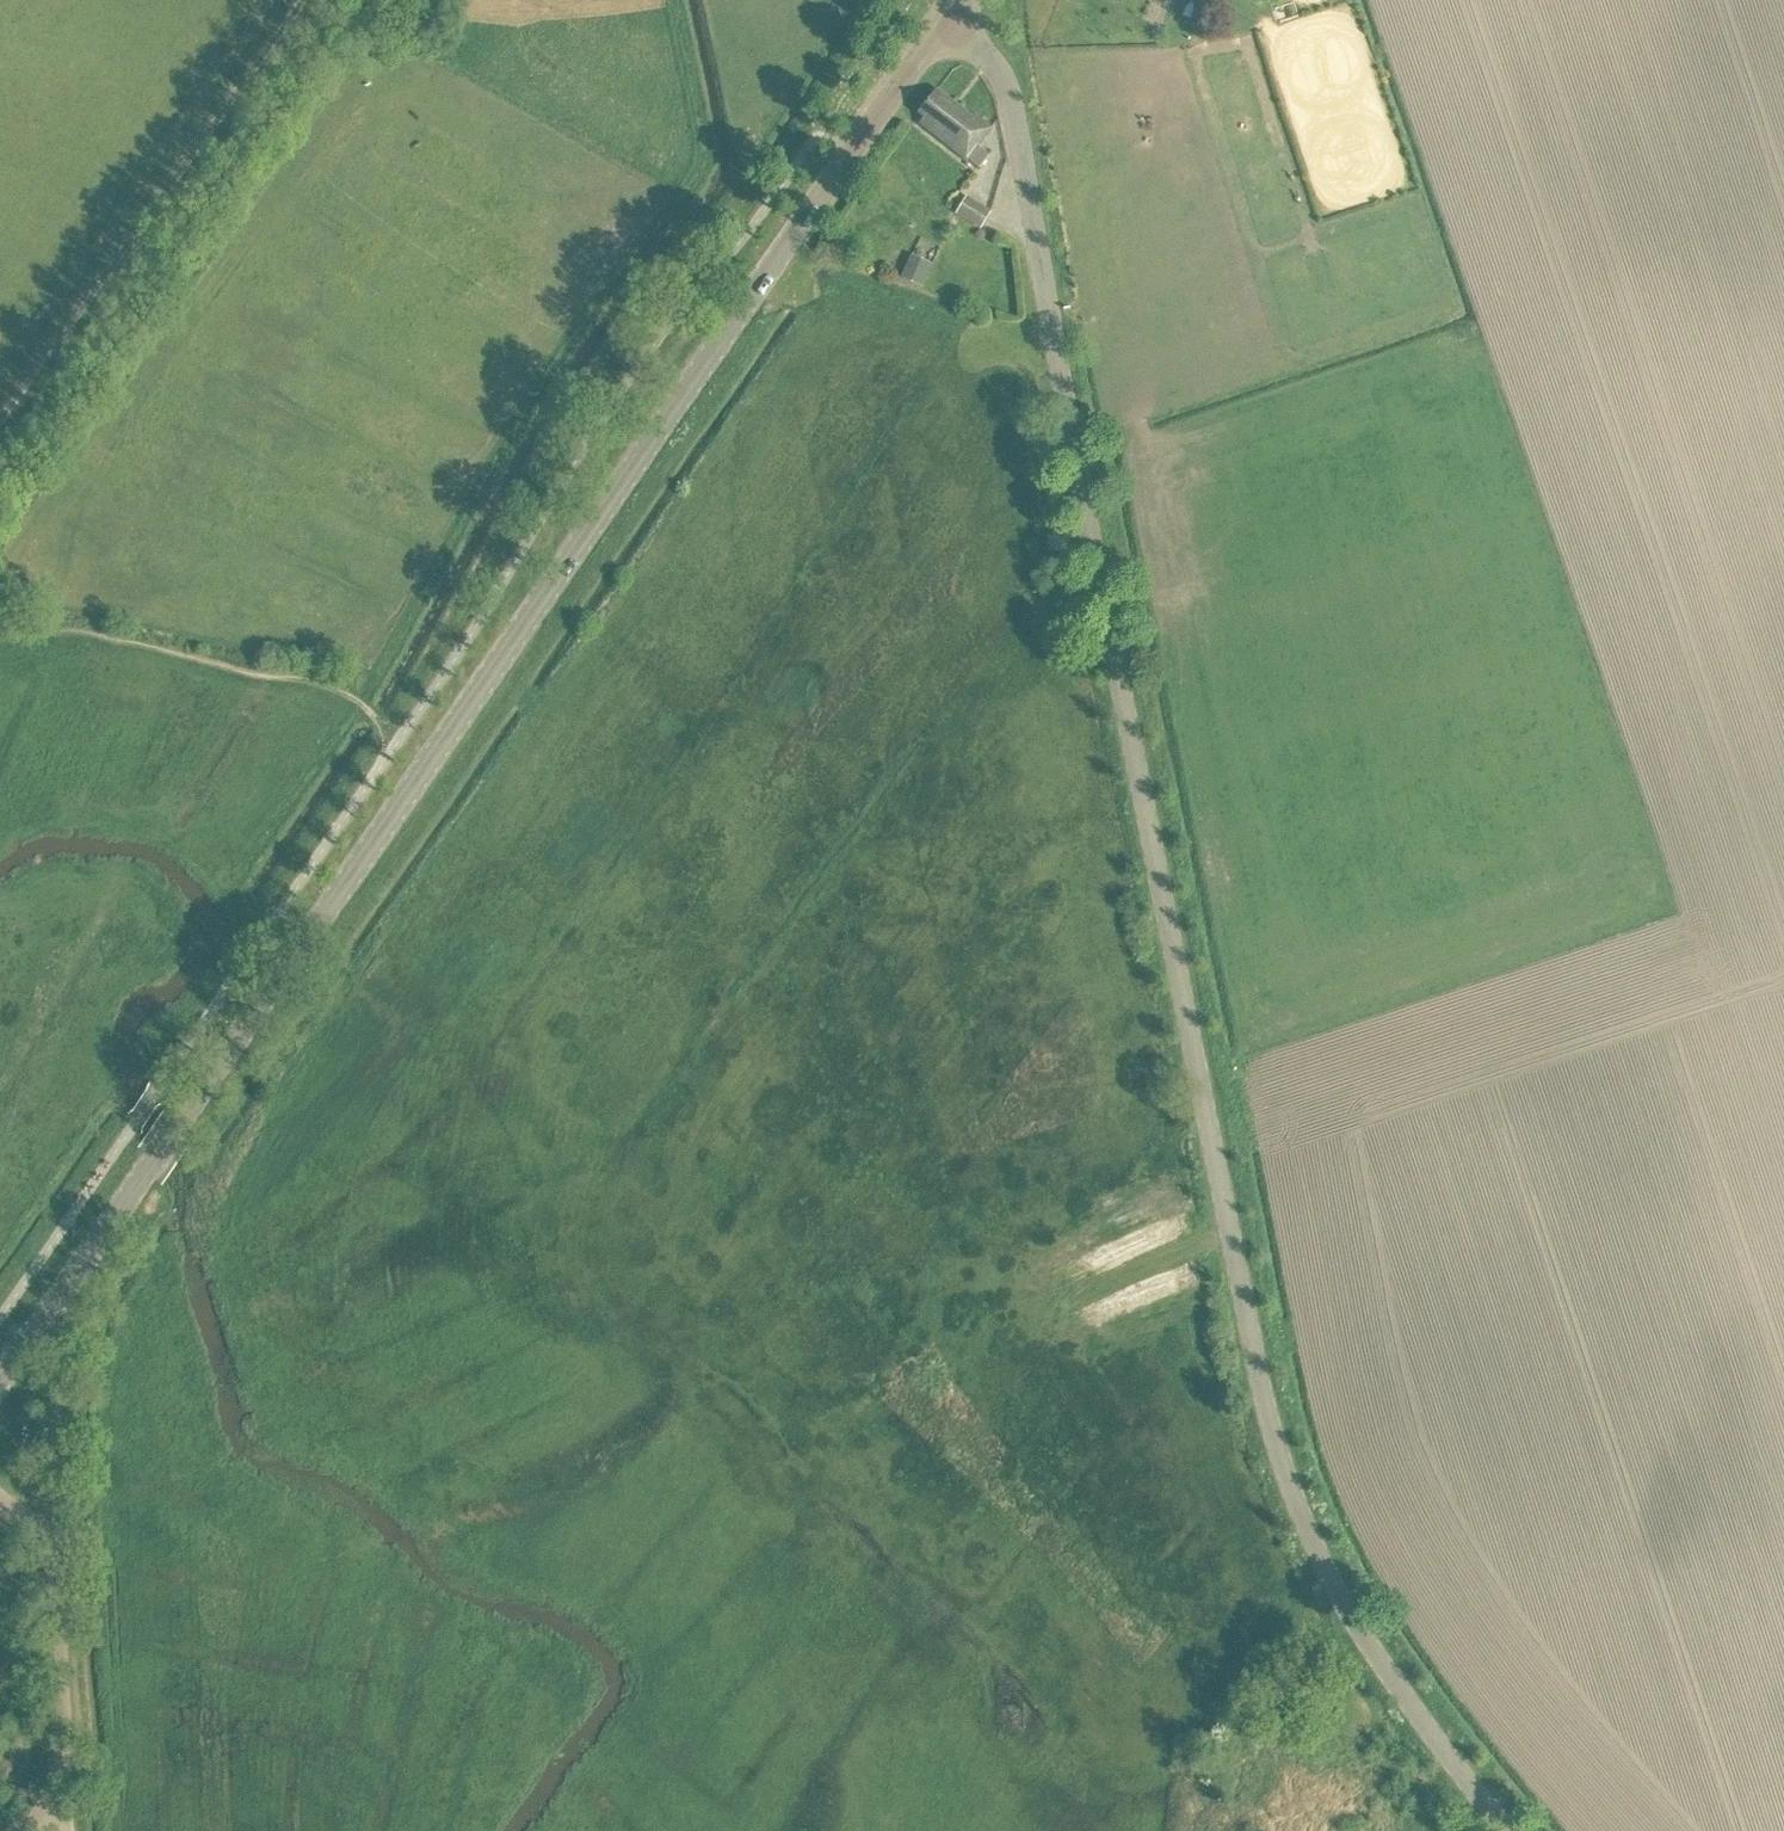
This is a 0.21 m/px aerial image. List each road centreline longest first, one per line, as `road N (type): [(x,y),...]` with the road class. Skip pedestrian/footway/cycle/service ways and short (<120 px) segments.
road 1 (tertiary): [(1506,1830),(1364,1636),(1283,1464),(1252,1345),(1010,93),(986,53),(946,25)]
road 2 (tertiary): [(0,1380),(946,25)]
road 3 (track): [(0,412),(301,0)]
road 4 (unclassified): [(20,1830),(66,1794),(56,1570),(41,1538),(0,1499)]

